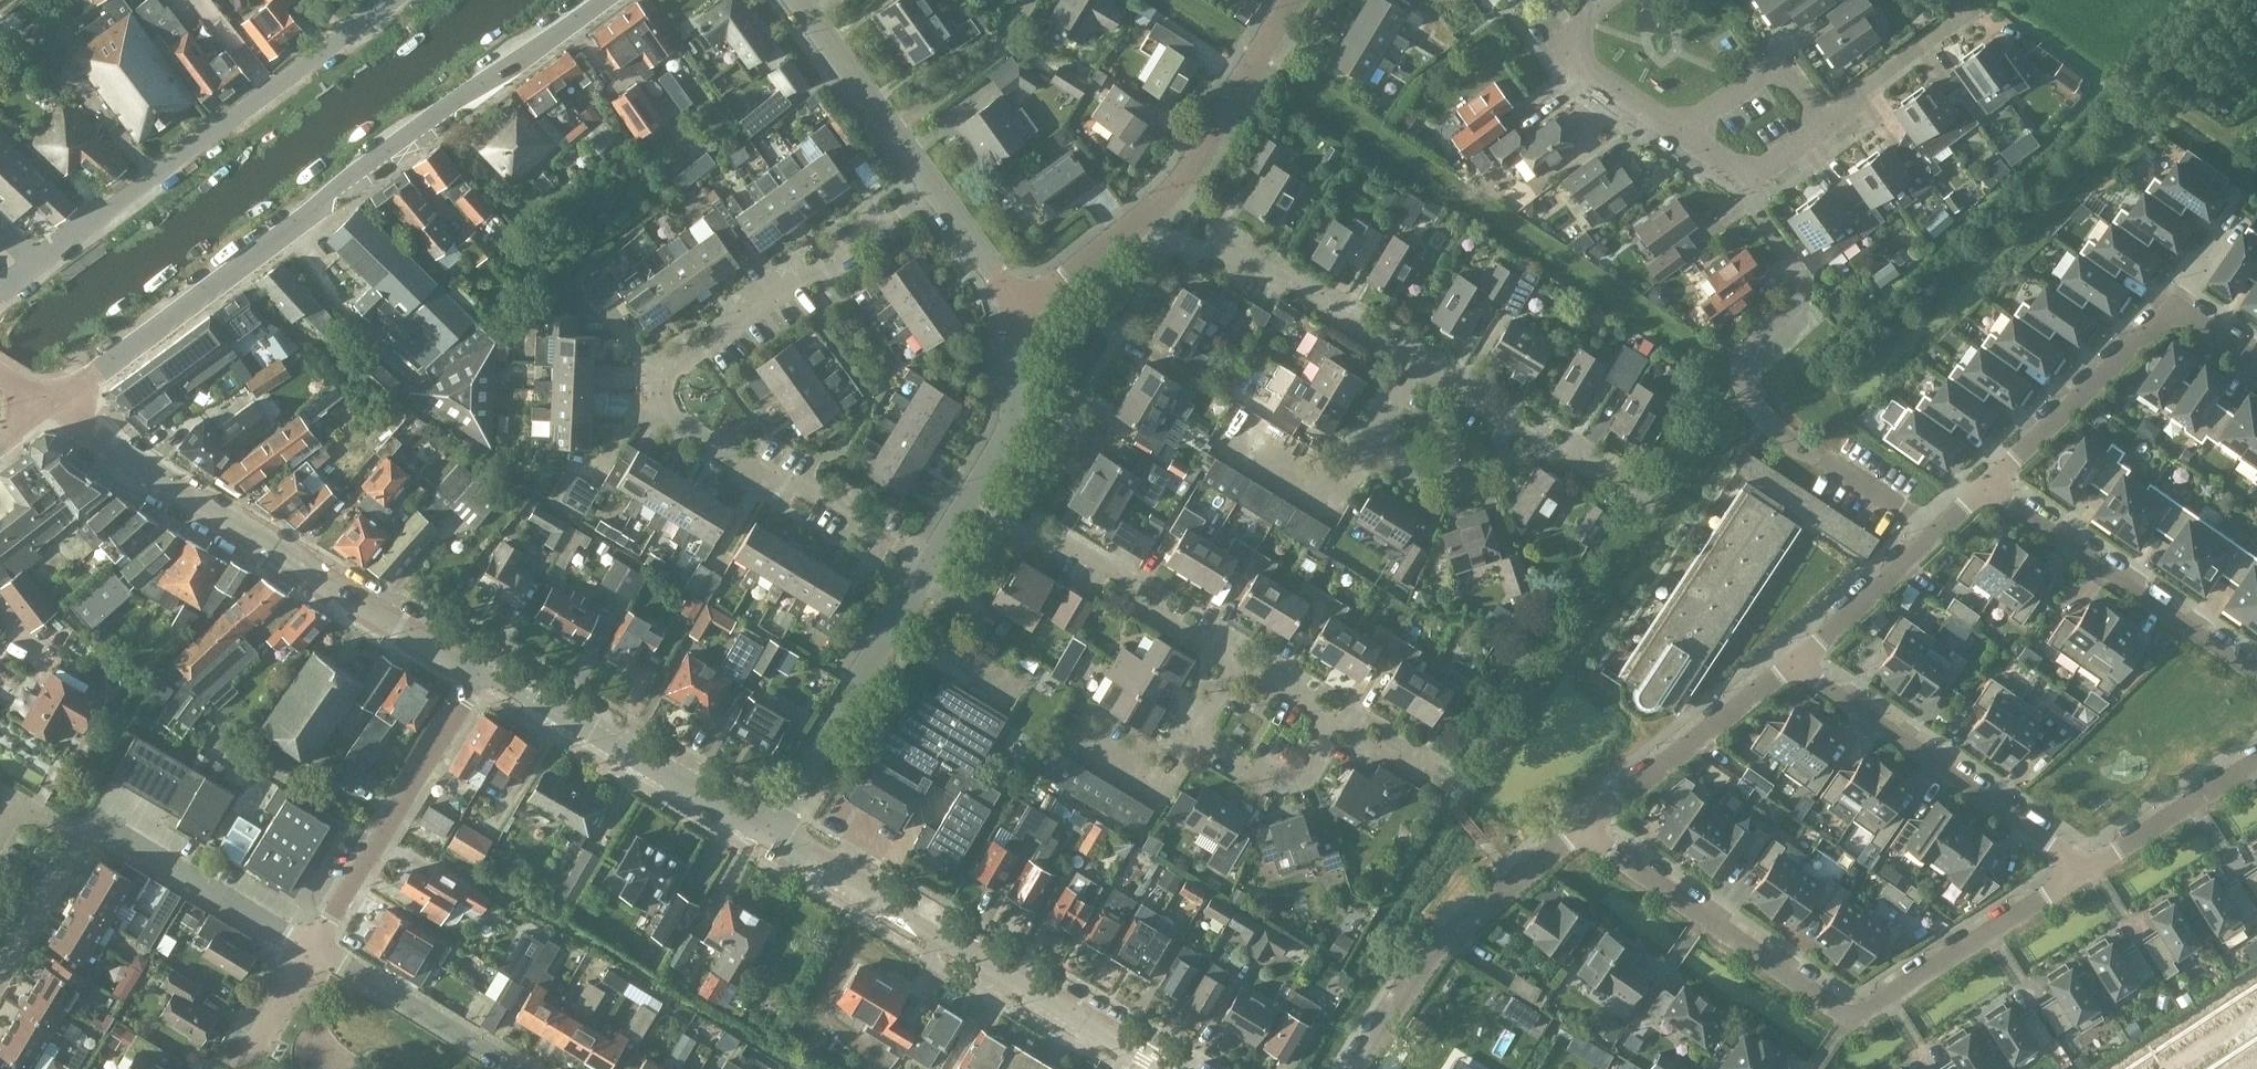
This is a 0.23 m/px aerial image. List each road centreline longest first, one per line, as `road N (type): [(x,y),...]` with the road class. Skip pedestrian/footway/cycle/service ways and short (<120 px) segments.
road 1 (tertiary): [(49,407),(607,0)]
road 2 (residential): [(926,559),(660,420),(661,370),(926,182)]
road 3 (residential): [(2088,865),(1851,1020),(1584,829)]
road 4 (unclassified): [(477,674),(336,594),(272,541),(49,407)]
road 5 (unclassified): [(0,294),(388,0)]
road 6 (unclassified): [(1160,1068),(767,833)]
road 7 (residential): [(1791,659),(2088,865)]
road 8 (residential): [(1990,482),(2168,302),(2256,365)]
road 9 (residential): [(1346,1068),(1406,972),(1584,829)]
road 10 (unclassified): [(767,833),(597,731),(477,674)]
road 11 (residential): [(2256,671),(1990,482)]
road 12 (residential): [(312,950),(477,674)]
road 13 (residential): [(1237,653),(1051,535),(1024,541),(963,502)]
road 14 (unclassified): [(767,833),(926,559)]
road 15 (residential): [(1410,358),(1289,278),(1188,250),(1136,221)]
road 16 (residential): [(1333,716),(1296,788),(1188,737),(1237,653)]
road 17 (residential): [(1410,358),(1363,439),(1450,489),(1480,480),(1518,424)]
road 18 (residential): [(312,950),(96,818),(80,845)]
road 19 (residential): [(1136,221),(1181,183),(1291,0)]
road 20 (residential): [(1584,829),(1791,659)]
road 21 (residential): [(507,1068),(312,950)]
road 22 (residential): [(926,182),(794,0)]
road 23 (residential): [(963,502),(1011,424),(1018,304)]
road 24 (residential): [(1744,345),(1800,300),(1804,281),(1739,192)]
road 25 (residential): [(2256,757),(2088,865)]
road 26 (residential): [(1689,130),(1781,65),(1827,126)]
road 27 (residential): [(1689,130),(1581,60),(1584,0)]
road 28 (residential): [(1791,659),(1931,536)]
road 29 (residential): [(1827,126),(1966,10)]
road 30 (residential): [(80,845),(0,979)]
road 31 (residential): [(1018,304),(926,182)]
road 32 (residential): [(1018,304),(1136,221)]
road 33 (residential): [(239,1068),(312,950)]
road 34 (residential): [(1931,536),(1822,462)]
road 35 (residential): [(1518,424),(1410,358)]
road 36 (residential): [(1440,782),(1333,716)]

